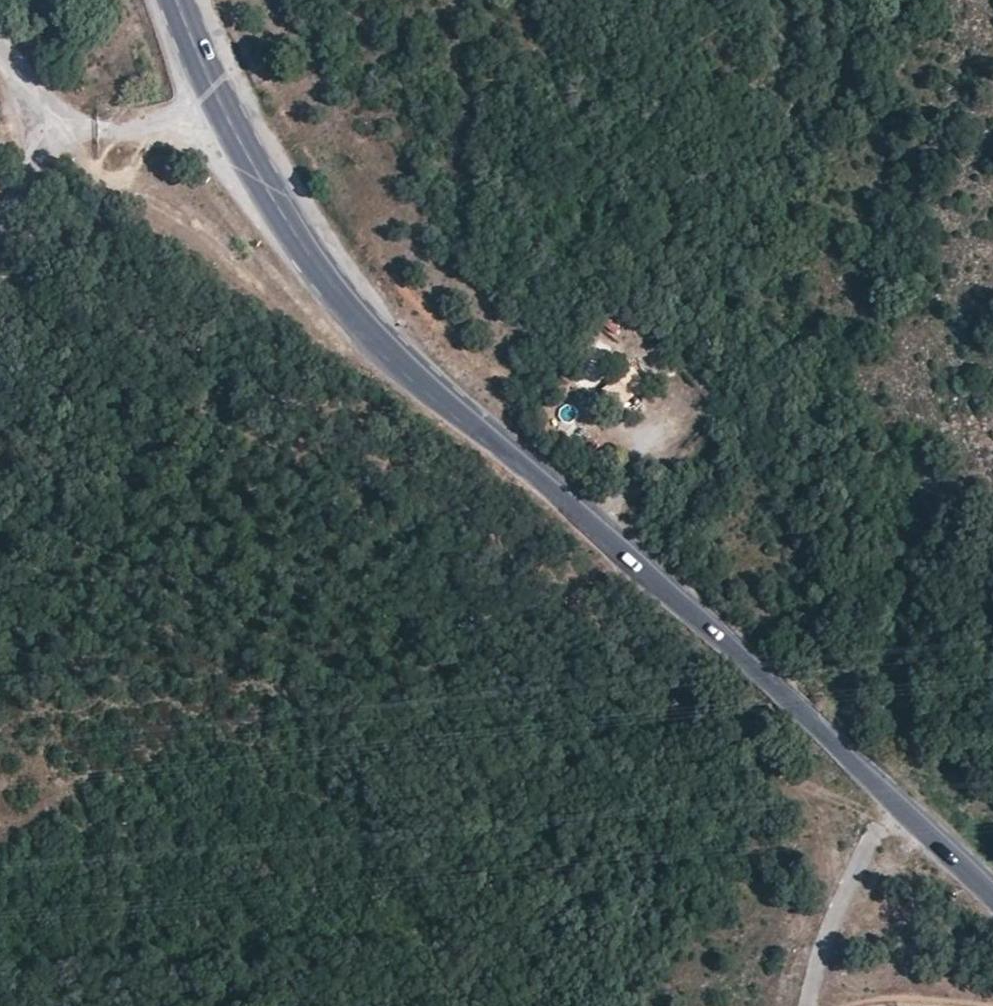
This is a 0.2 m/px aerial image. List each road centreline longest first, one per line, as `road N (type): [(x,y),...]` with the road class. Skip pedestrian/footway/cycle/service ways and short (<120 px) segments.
road 1 (primary): [(992,896),(615,533),(383,343),(270,194),(229,122)]
road 2 (unclassified): [(39,131),(229,122)]
road 3 (primary): [(229,122),(187,48),(171,0)]

